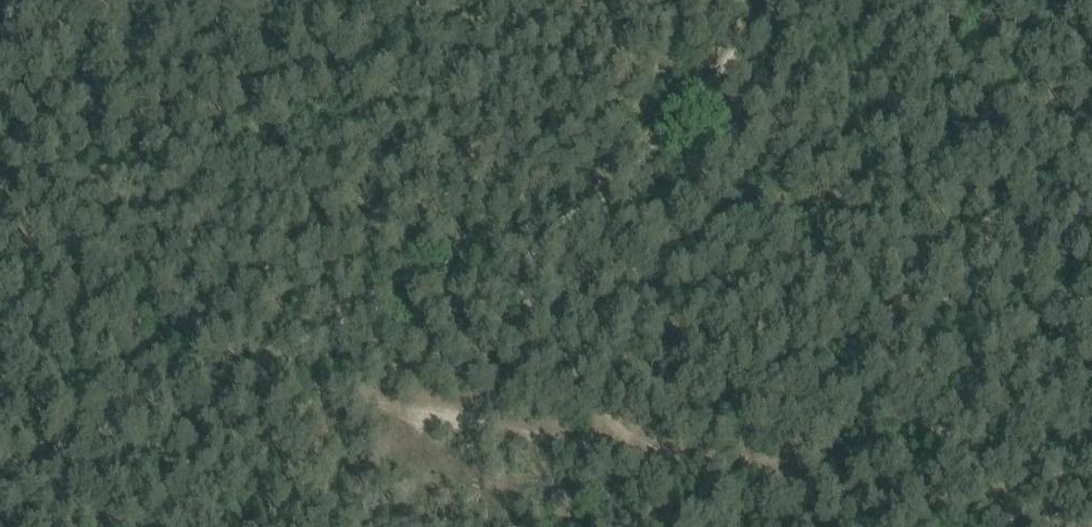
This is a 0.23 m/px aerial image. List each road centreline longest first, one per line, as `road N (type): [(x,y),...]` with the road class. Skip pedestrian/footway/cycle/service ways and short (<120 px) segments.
road 1 (track): [(0,500),(258,358),(537,236)]
road 2 (track): [(638,453),(1051,526)]
road 3 (track): [(258,358),(446,419),(638,453)]
road 4 (track): [(537,236),(607,195),(766,0)]

